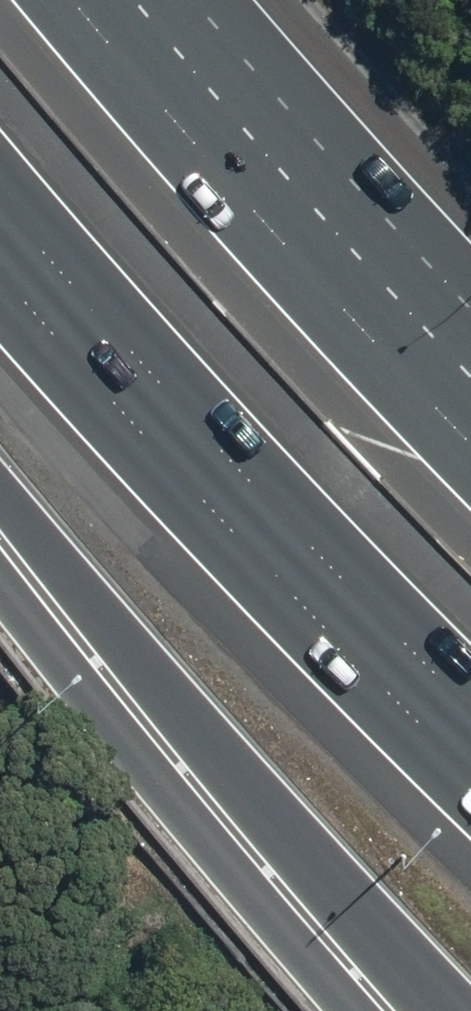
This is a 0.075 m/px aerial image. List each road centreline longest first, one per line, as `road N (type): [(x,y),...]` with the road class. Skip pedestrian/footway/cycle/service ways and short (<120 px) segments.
road 1 (motorway): [(470,702),(260,495),(0,201)]
road 2 (motorway): [(430,1010),(250,814),(0,505)]
road 3 (motorway): [(72,0),(362,328),(470,435)]

